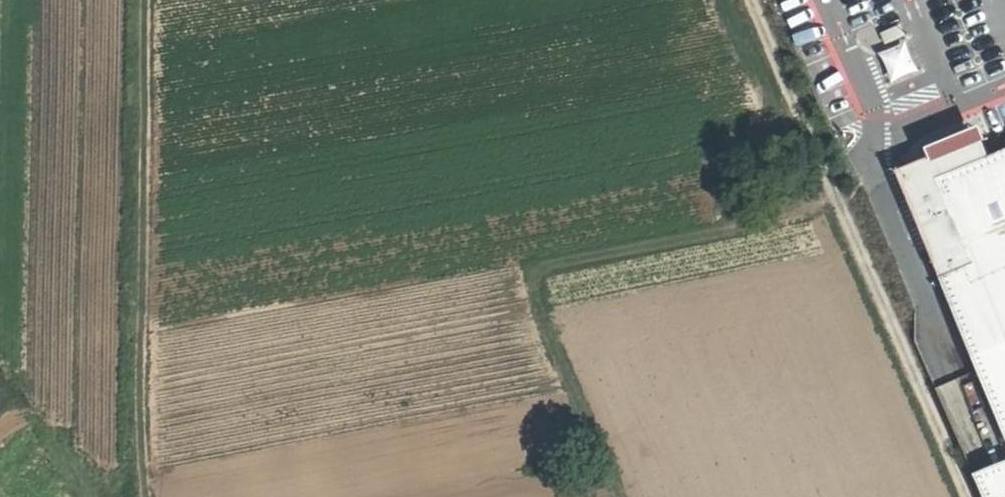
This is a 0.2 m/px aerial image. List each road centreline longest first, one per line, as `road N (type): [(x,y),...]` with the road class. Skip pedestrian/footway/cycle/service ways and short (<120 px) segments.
road 1 (track): [(748,0),(964,496)]
road 2 (track): [(147,496),(140,373),(148,0)]

